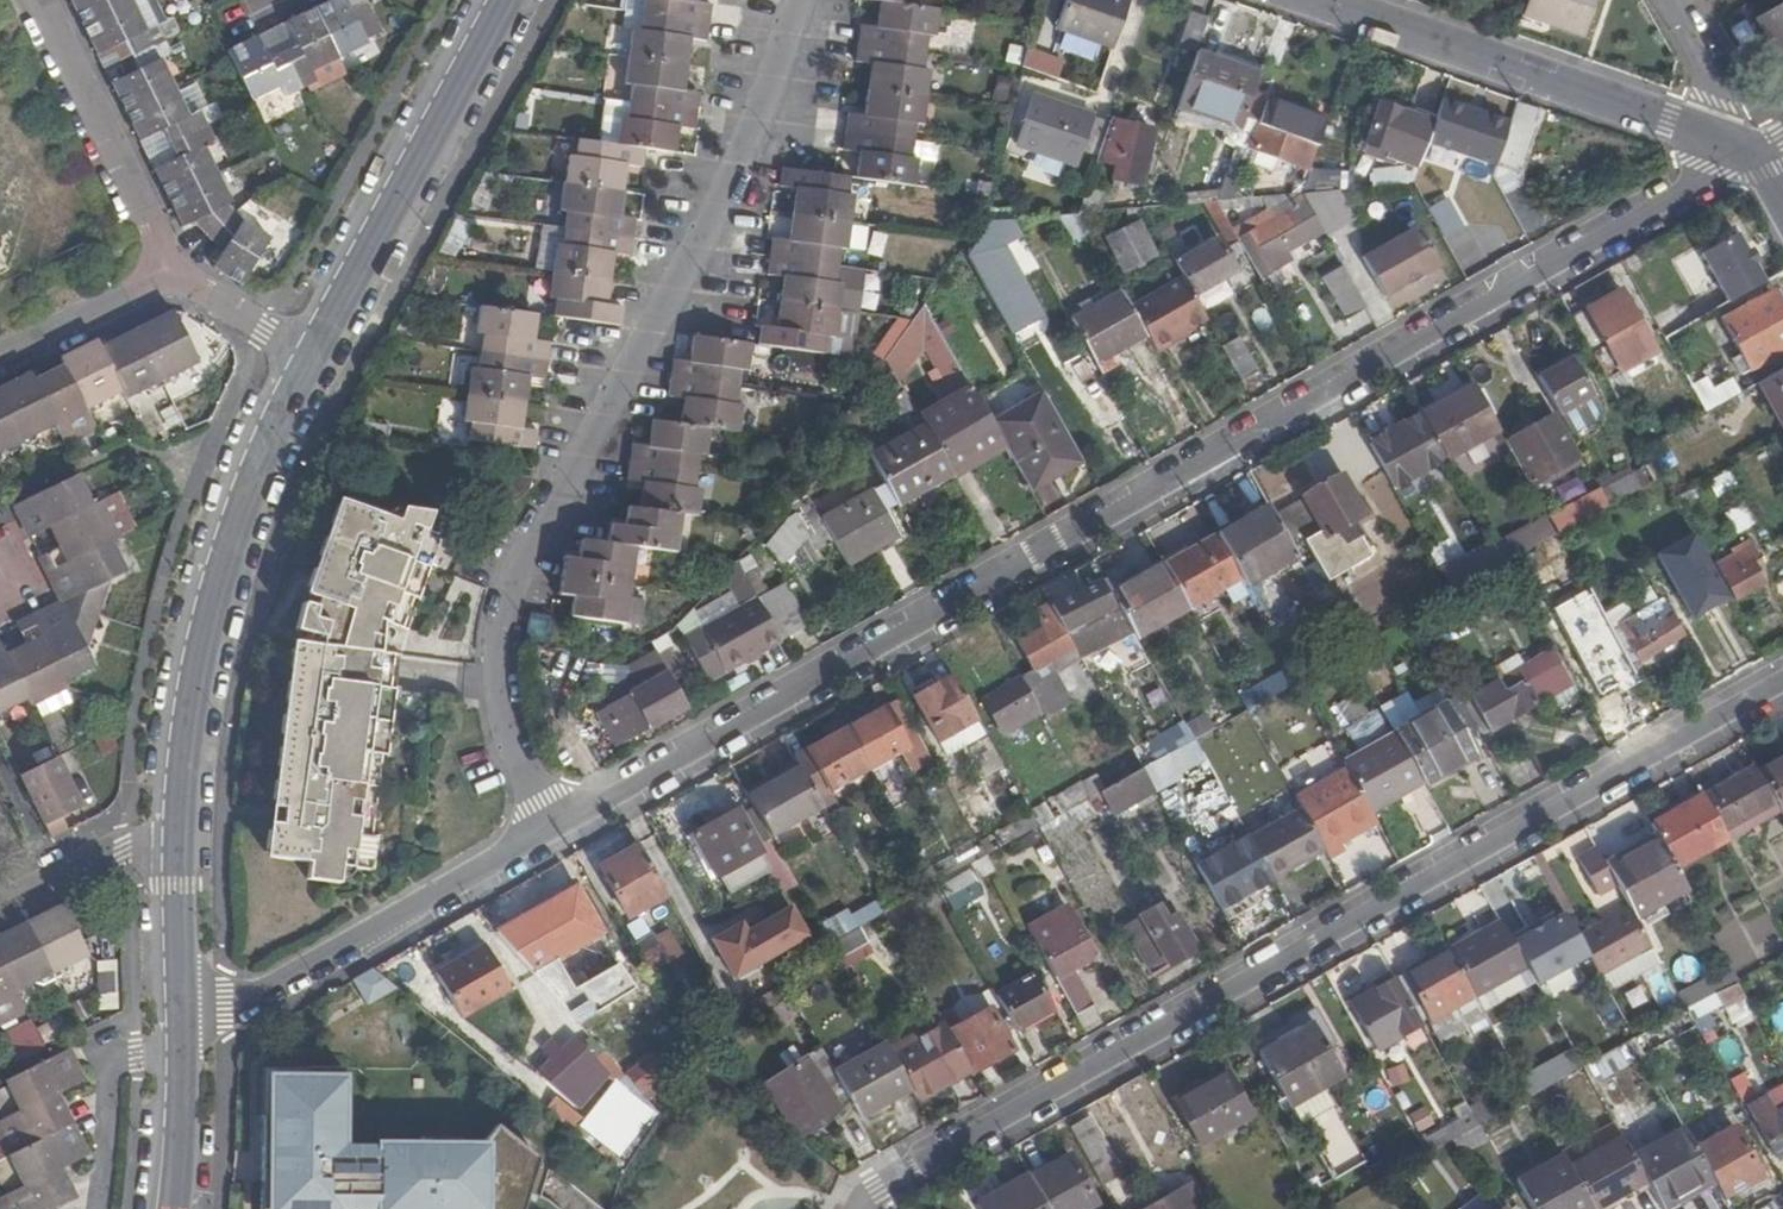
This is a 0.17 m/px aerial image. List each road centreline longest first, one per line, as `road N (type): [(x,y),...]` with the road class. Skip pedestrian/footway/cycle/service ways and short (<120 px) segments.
road 1 (residential): [(554,831),(1752,152)]
road 2 (residential): [(863,1208),(1782,682)]
road 3 (residential): [(554,831),(509,735),(499,661),(508,596),(745,158),(799,0)]
road 4 (tertiary): [(178,836),(207,620),(264,443),(311,355)]
road 5 (residential): [(1752,152),(1310,0)]
road 6 (residential): [(180,1002),(256,999),(554,831)]
road 7 (tertiary): [(311,355),(507,0)]
road 8 (residential): [(35,0),(165,275)]
road 9 (residential): [(181,1055),(137,1060),(121,1075),(102,1208)]
road 10 (residential): [(0,907),(124,849),(178,836)]
road 11 (residential): [(165,275),(0,356)]
road 12 (residential): [(1666,0),(1752,152)]
road 13 (residential): [(311,355),(165,275)]
road 14 (tertiary): [(180,1002),(178,836)]
road 15 (tertiary): [(173,1208),(181,1055)]

